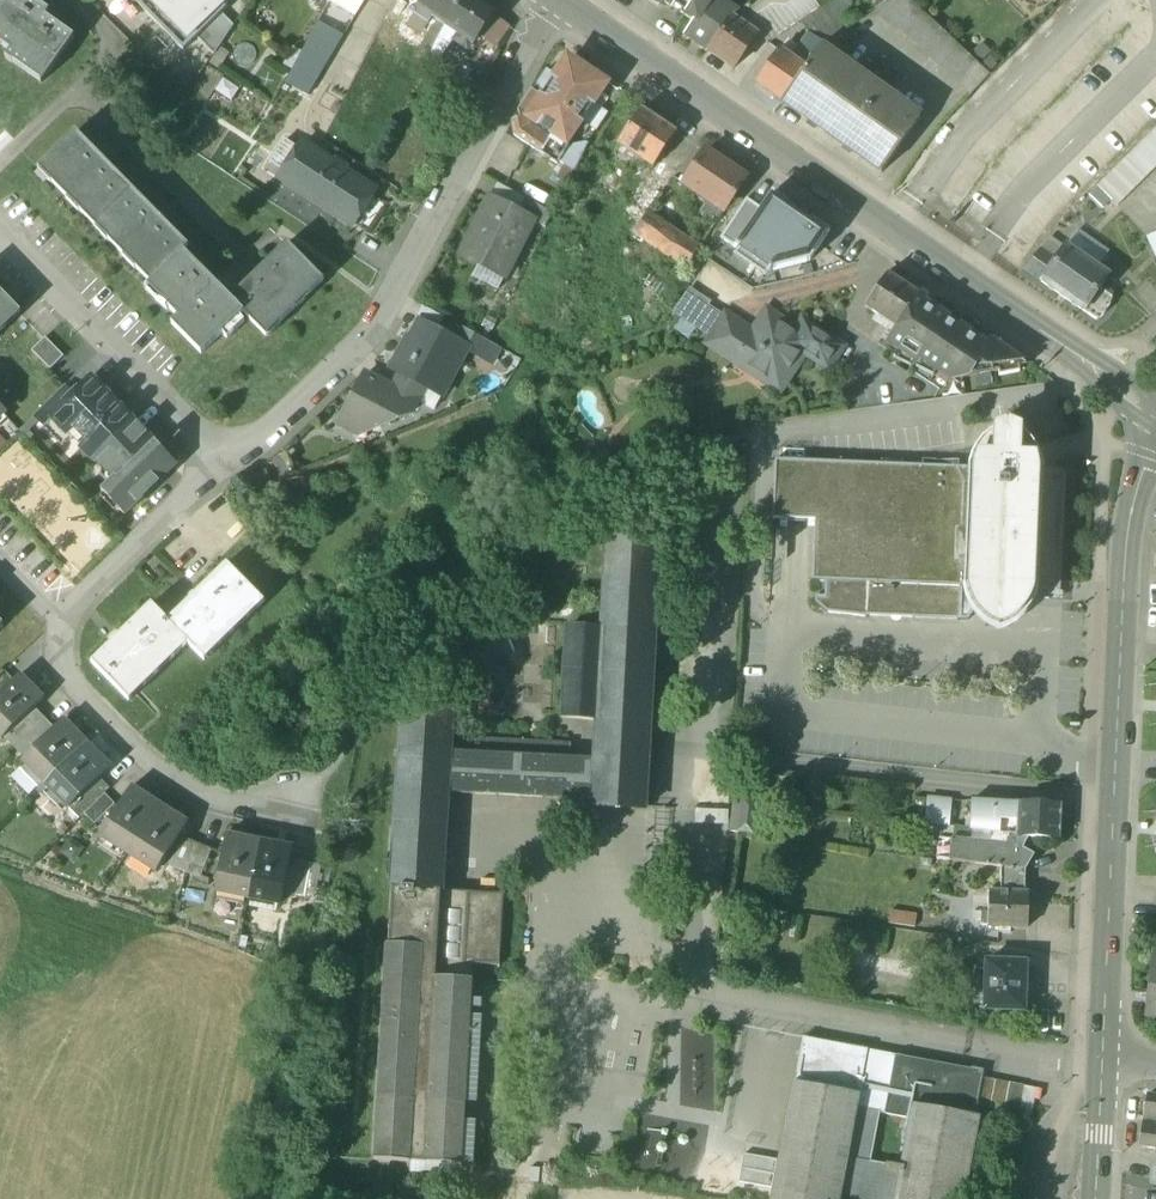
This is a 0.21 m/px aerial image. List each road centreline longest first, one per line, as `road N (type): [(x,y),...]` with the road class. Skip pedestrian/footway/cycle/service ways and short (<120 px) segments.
road 1 (unclassified): [(565,12),(1155,413)]
road 2 (residential): [(1155,485),(1136,800),(1101,1066)]
road 3 (residential): [(234,482),(360,371),(565,12)]
road 4 (residential): [(0,238),(234,482)]
road 5 (residential): [(88,641),(58,674),(179,788),(292,815)]
road 6 (residential): [(76,96),(242,268)]
road 7 (residential): [(88,641),(234,482)]
road 8 (residential): [(1101,1066),(1095,1198)]
road 9 (residential): [(80,0),(121,41),(76,96)]
road 10 (residential): [(88,641),(0,558)]

